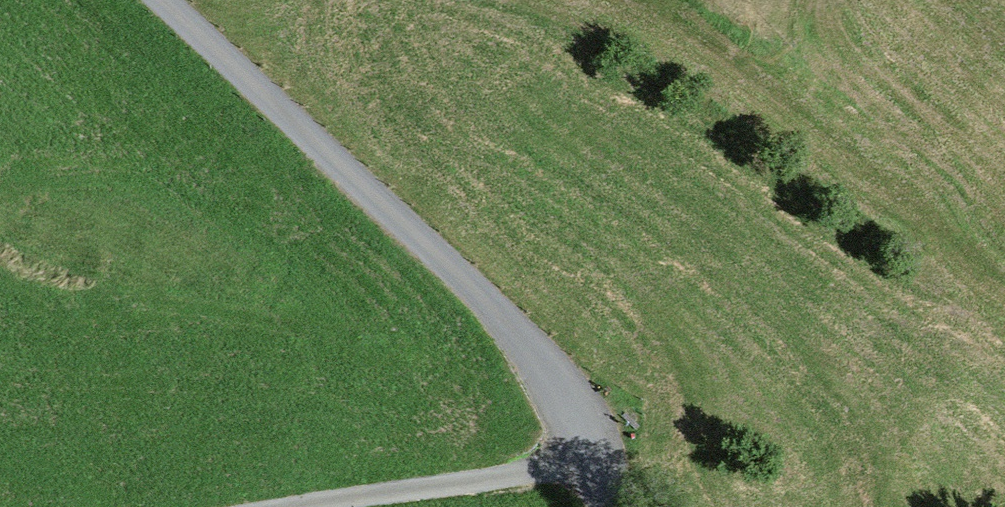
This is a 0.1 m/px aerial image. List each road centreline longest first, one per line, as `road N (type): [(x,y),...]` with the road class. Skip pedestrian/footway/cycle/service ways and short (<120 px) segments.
road 1 (residential): [(612,506),(532,351),(451,261),(160,0)]
road 2 (track): [(604,0),(842,160),(1004,324)]
road 3 (track): [(585,451),(499,480),(294,506)]

